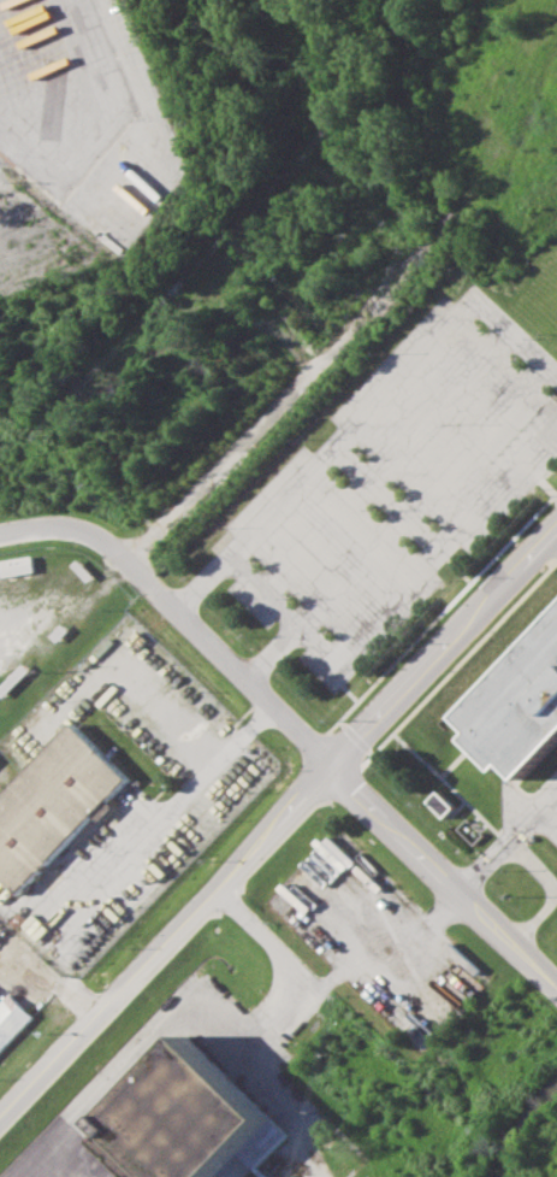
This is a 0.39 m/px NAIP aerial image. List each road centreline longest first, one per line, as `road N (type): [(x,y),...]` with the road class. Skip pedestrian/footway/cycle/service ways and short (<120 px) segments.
road 1 (tertiary): [(556,522),(0,1118)]
road 2 (residential): [(0,529),(42,520),(94,535),(328,763)]
road 3 (residential): [(328,763),(556,984)]

